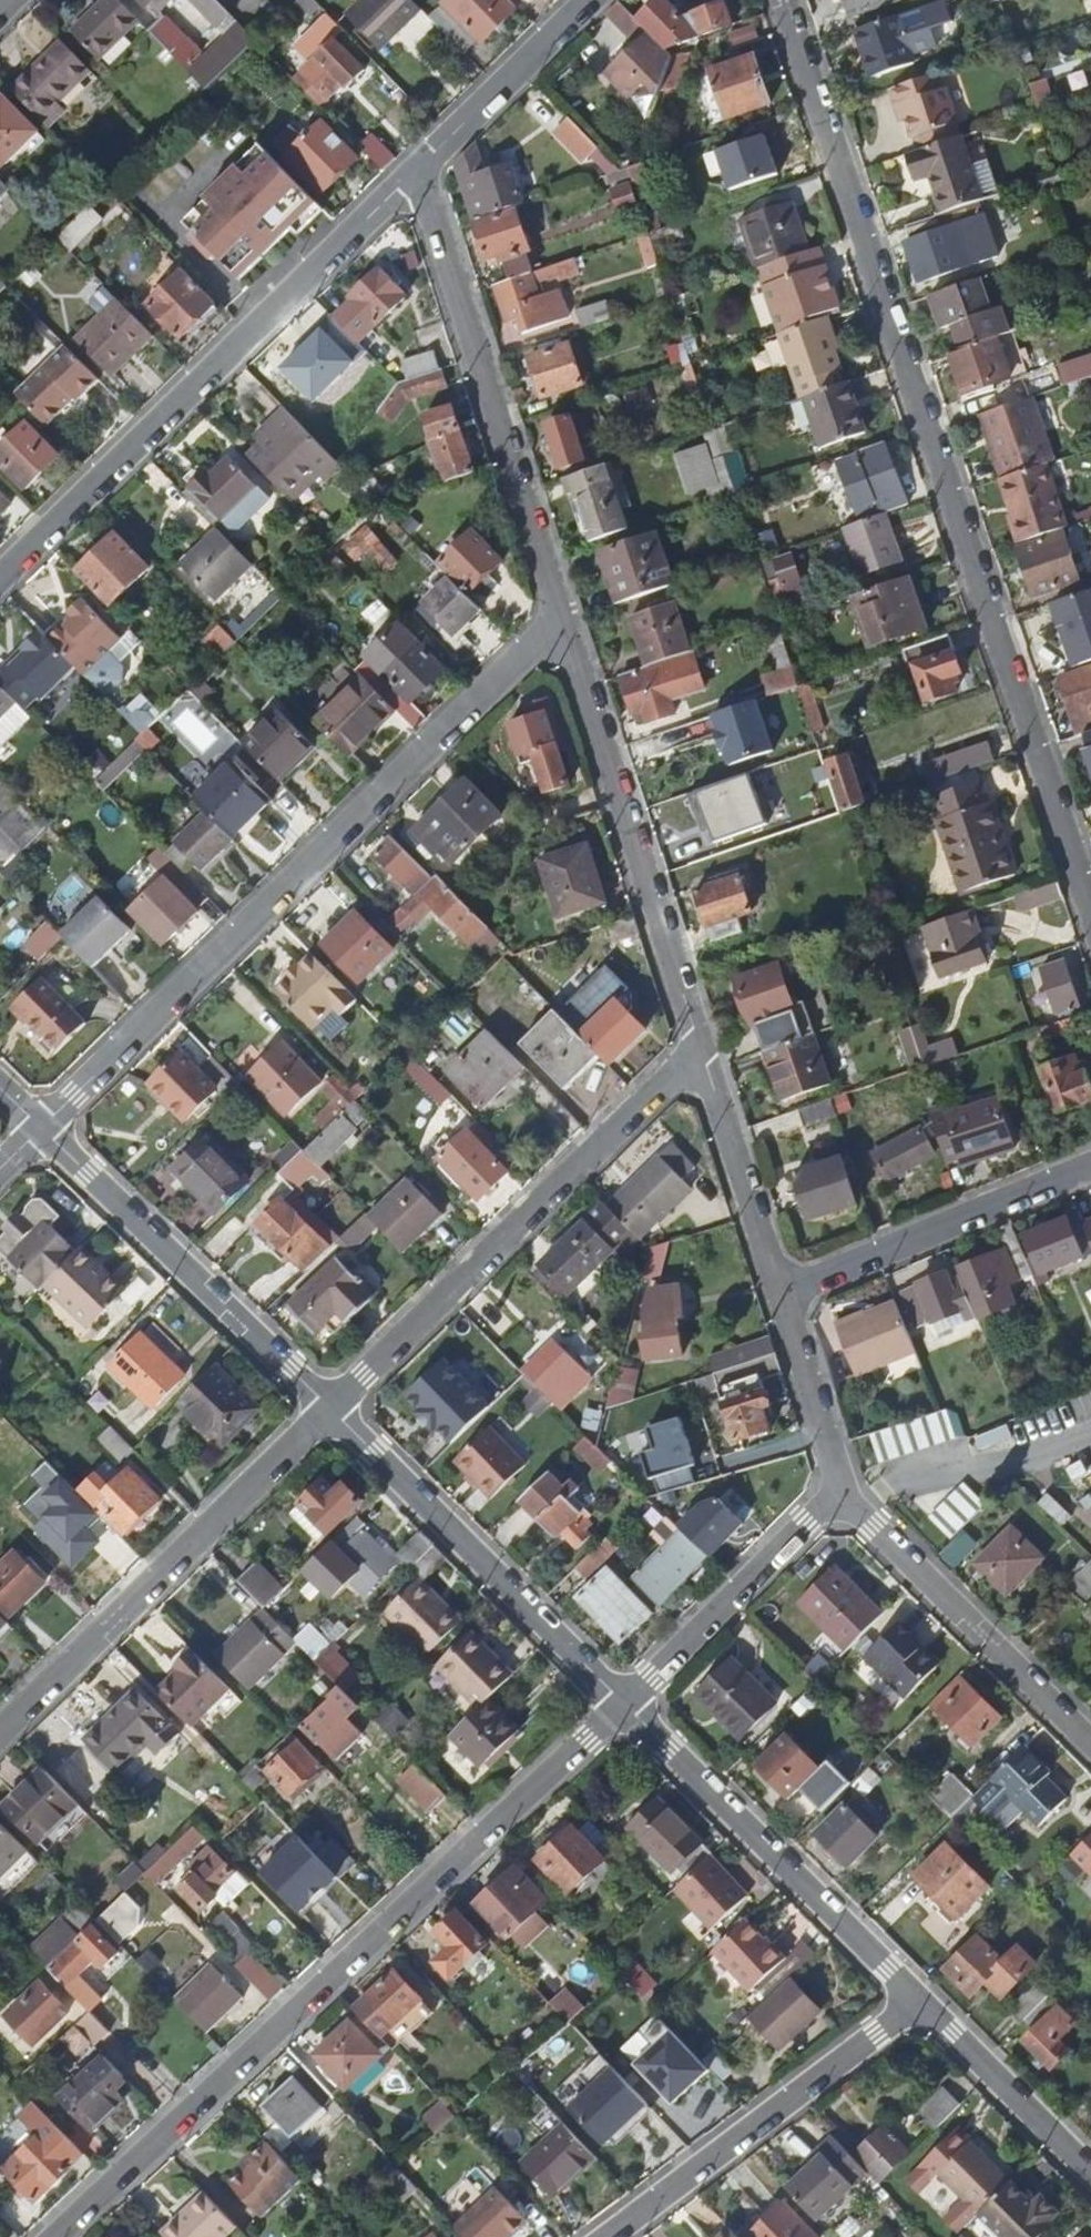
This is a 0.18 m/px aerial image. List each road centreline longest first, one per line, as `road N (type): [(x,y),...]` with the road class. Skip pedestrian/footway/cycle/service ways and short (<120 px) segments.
road 1 (unclassified): [(782,0),(1090,906)]
road 2 (unclassified): [(55,2236),(624,1703)]
road 3 (residential): [(43,1129),(520,659),(567,635)]
road 4 (unclassified): [(405,182),(0,579)]
road 5 (unclassified): [(705,1059),(665,1081),(331,1408)]
road 6 (unclassified): [(405,182),(434,218),(567,635)]
road 7 (unclassified): [(331,1408),(0,1732)]
road 8 (unclassified): [(567,635),(705,1059)]
road 9 (unclassified): [(624,1703),(921,1999)]
road 10 (unclassified): [(331,1408),(624,1703)]
road 11 (unclassified): [(43,1129),(331,1408)]
road 12 (residential): [(607,2236),(921,1999)]
road 13 (unclassified): [(835,1498),(1090,1744)]
road 14 (unclassified): [(781,1293),(1090,1166)]
road 15 (unclassified): [(624,1703),(835,1498)]
road 16 (unclassified): [(590,0),(405,182)]
road 17 (unclassified): [(705,1059),(781,1293)]
road 18 (unclassified): [(921,1999),(1090,2171)]
road 19 (unclassified): [(781,1293),(836,1468),(835,1498)]

